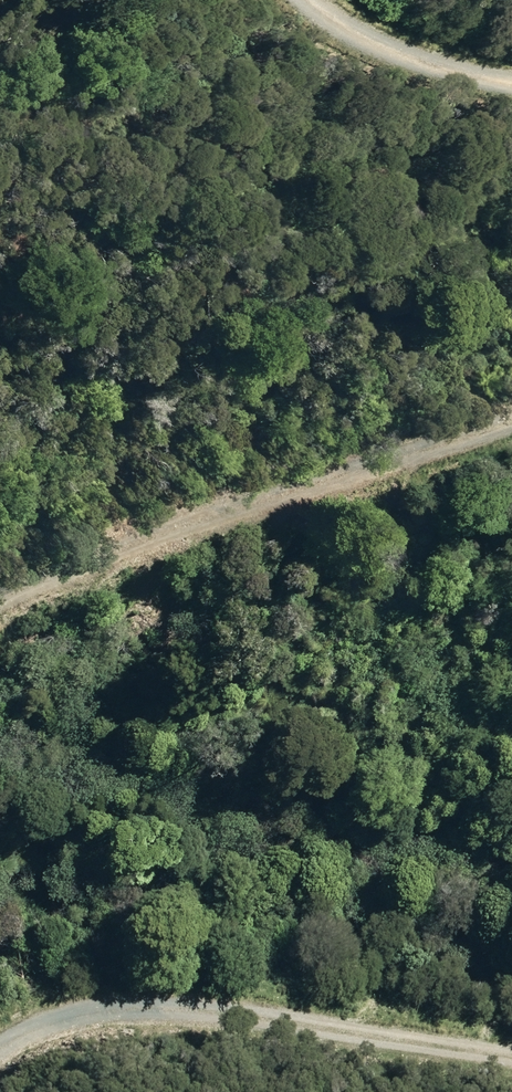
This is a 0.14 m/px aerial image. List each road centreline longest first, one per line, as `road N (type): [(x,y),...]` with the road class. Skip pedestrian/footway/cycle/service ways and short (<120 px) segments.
road 1 (track): [(511,416),(0,600)]
road 2 (track): [(0,1032),(124,1001),(511,1053)]
road 3 (track): [(310,0),(347,36),(511,72)]

